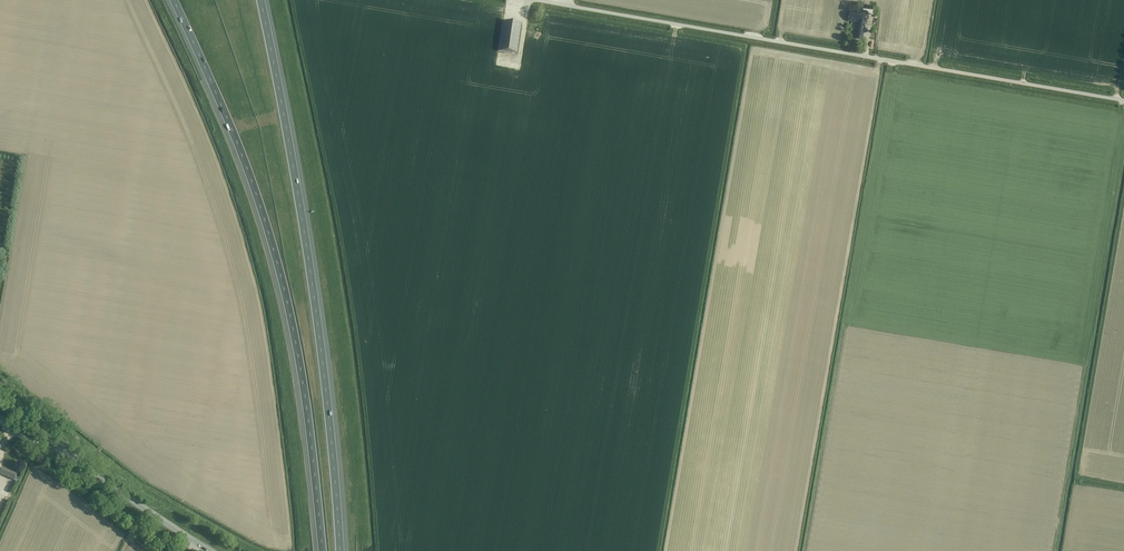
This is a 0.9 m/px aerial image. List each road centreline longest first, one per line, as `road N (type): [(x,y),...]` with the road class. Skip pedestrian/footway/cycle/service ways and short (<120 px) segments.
road 1 (residential): [(534,0),(1123,101)]
road 2 (track): [(309,550),(287,385),(257,251),(235,180),(156,0)]
road 3 (motorway): [(174,0),(238,144),(278,264),(303,384),(322,550)]
road 4 (motorway): [(340,550),(312,282),(261,0)]
road 5 (track): [(890,72),(804,550)]
road 6 (track): [(1053,550),(1123,134)]
road 7 (track): [(0,382),(140,488),(253,550)]
road 8 (track): [(1123,113),(890,72),(893,61)]
road 9 (tertiary): [(201,545),(0,400)]
road 10 (track): [(136,530),(16,433)]

